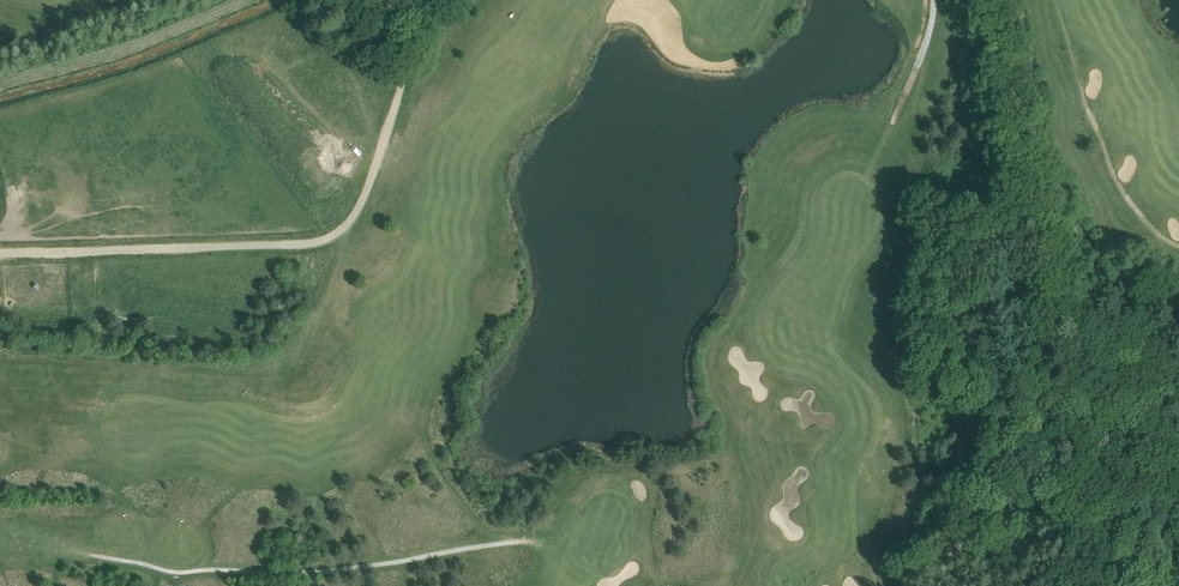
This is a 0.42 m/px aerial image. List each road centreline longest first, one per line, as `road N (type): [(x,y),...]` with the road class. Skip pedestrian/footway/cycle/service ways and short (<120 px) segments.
road 1 (track): [(434,0),(348,232),(304,242),(0,251)]

